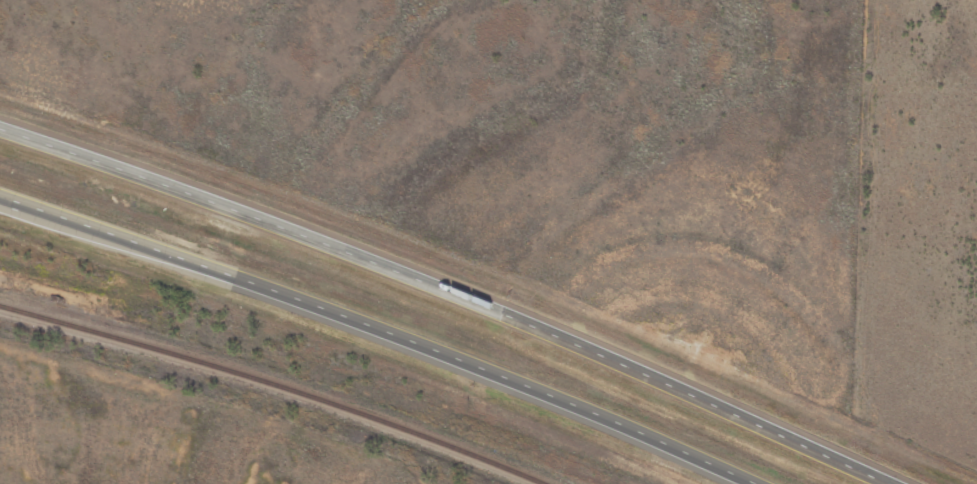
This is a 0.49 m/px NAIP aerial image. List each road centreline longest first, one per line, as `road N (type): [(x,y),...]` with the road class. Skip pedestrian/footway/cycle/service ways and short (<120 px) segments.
road 1 (trunk): [(455,290),(166,176),(0,123)]
road 2 (trunk): [(0,195),(453,356)]
road 3 (trunk): [(895,483),(455,290)]
road 4 (trunk): [(453,356),(746,483)]
road 5 (residential): [(214,267),(239,203),(236,0)]

